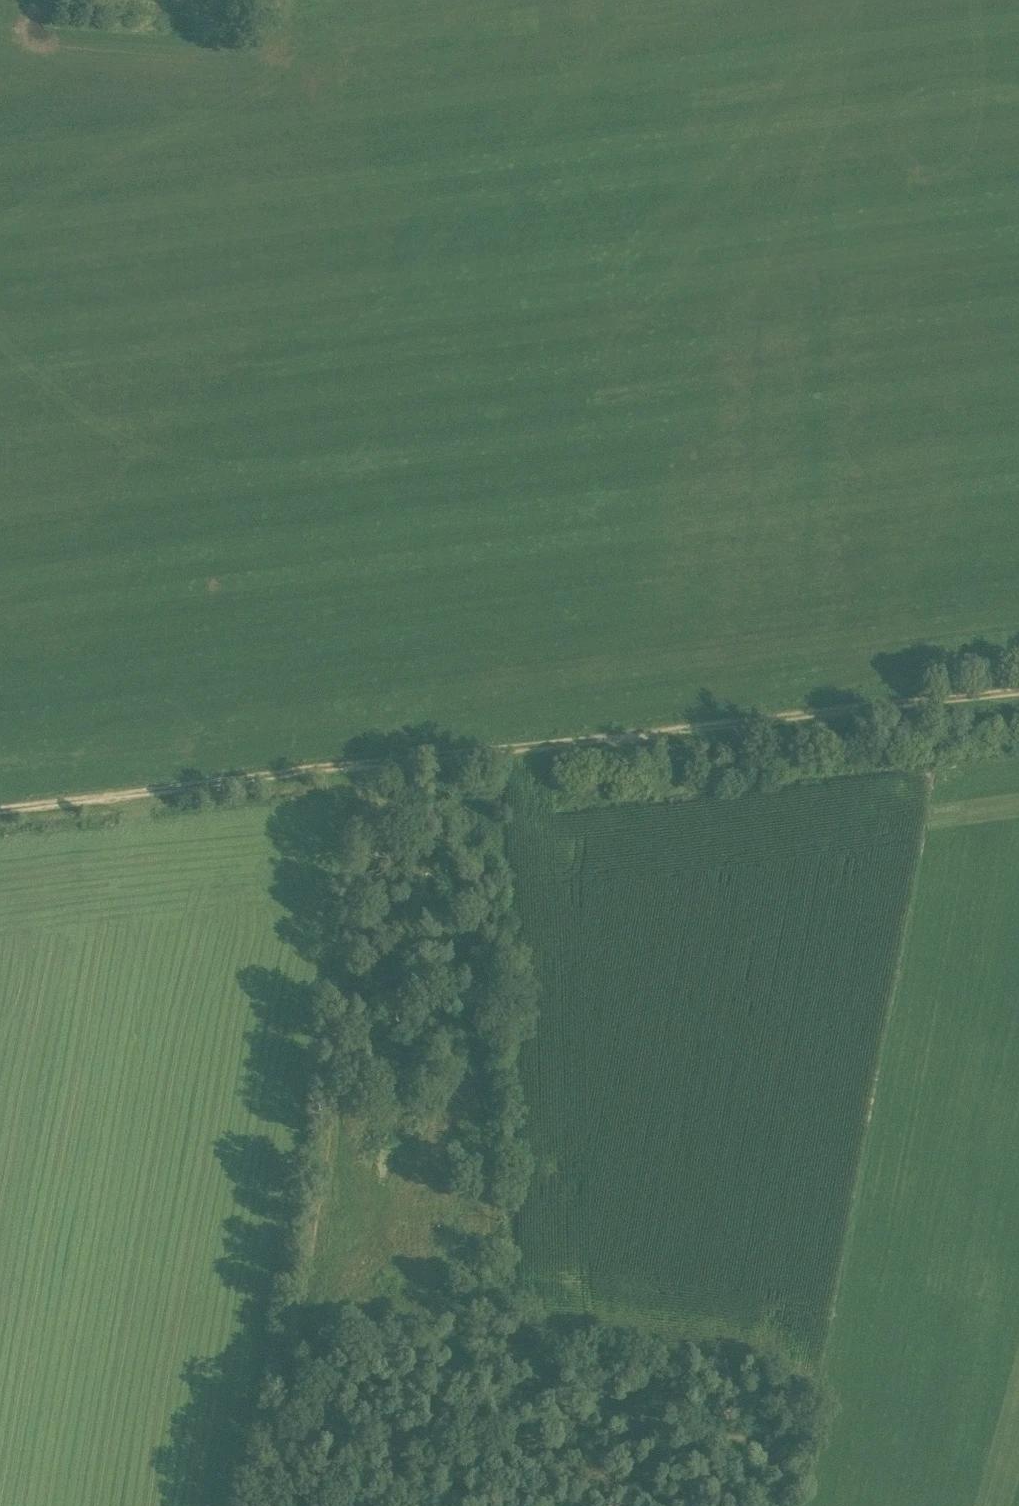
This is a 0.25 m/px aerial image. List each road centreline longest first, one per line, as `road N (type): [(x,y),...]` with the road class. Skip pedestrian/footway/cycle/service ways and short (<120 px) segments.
road 1 (track): [(1018,687),(0,809)]

